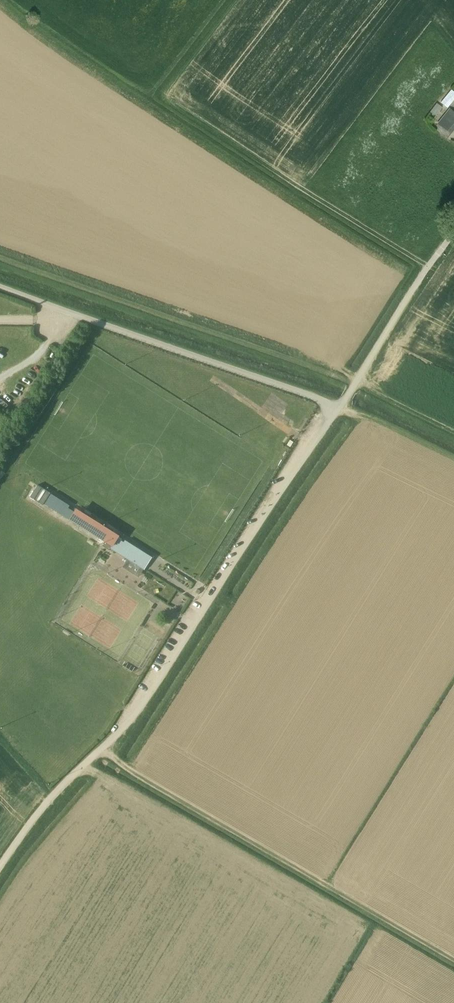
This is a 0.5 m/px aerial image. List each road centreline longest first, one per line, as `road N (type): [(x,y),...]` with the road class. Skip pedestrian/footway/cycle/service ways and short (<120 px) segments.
road 1 (unclassified): [(0,870),(58,793),(127,725),(340,407)]
road 2 (track): [(104,748),(453,960)]
road 3 (unclassified): [(340,407),(0,284)]
road 4 (unclassified): [(453,232),(340,407)]

